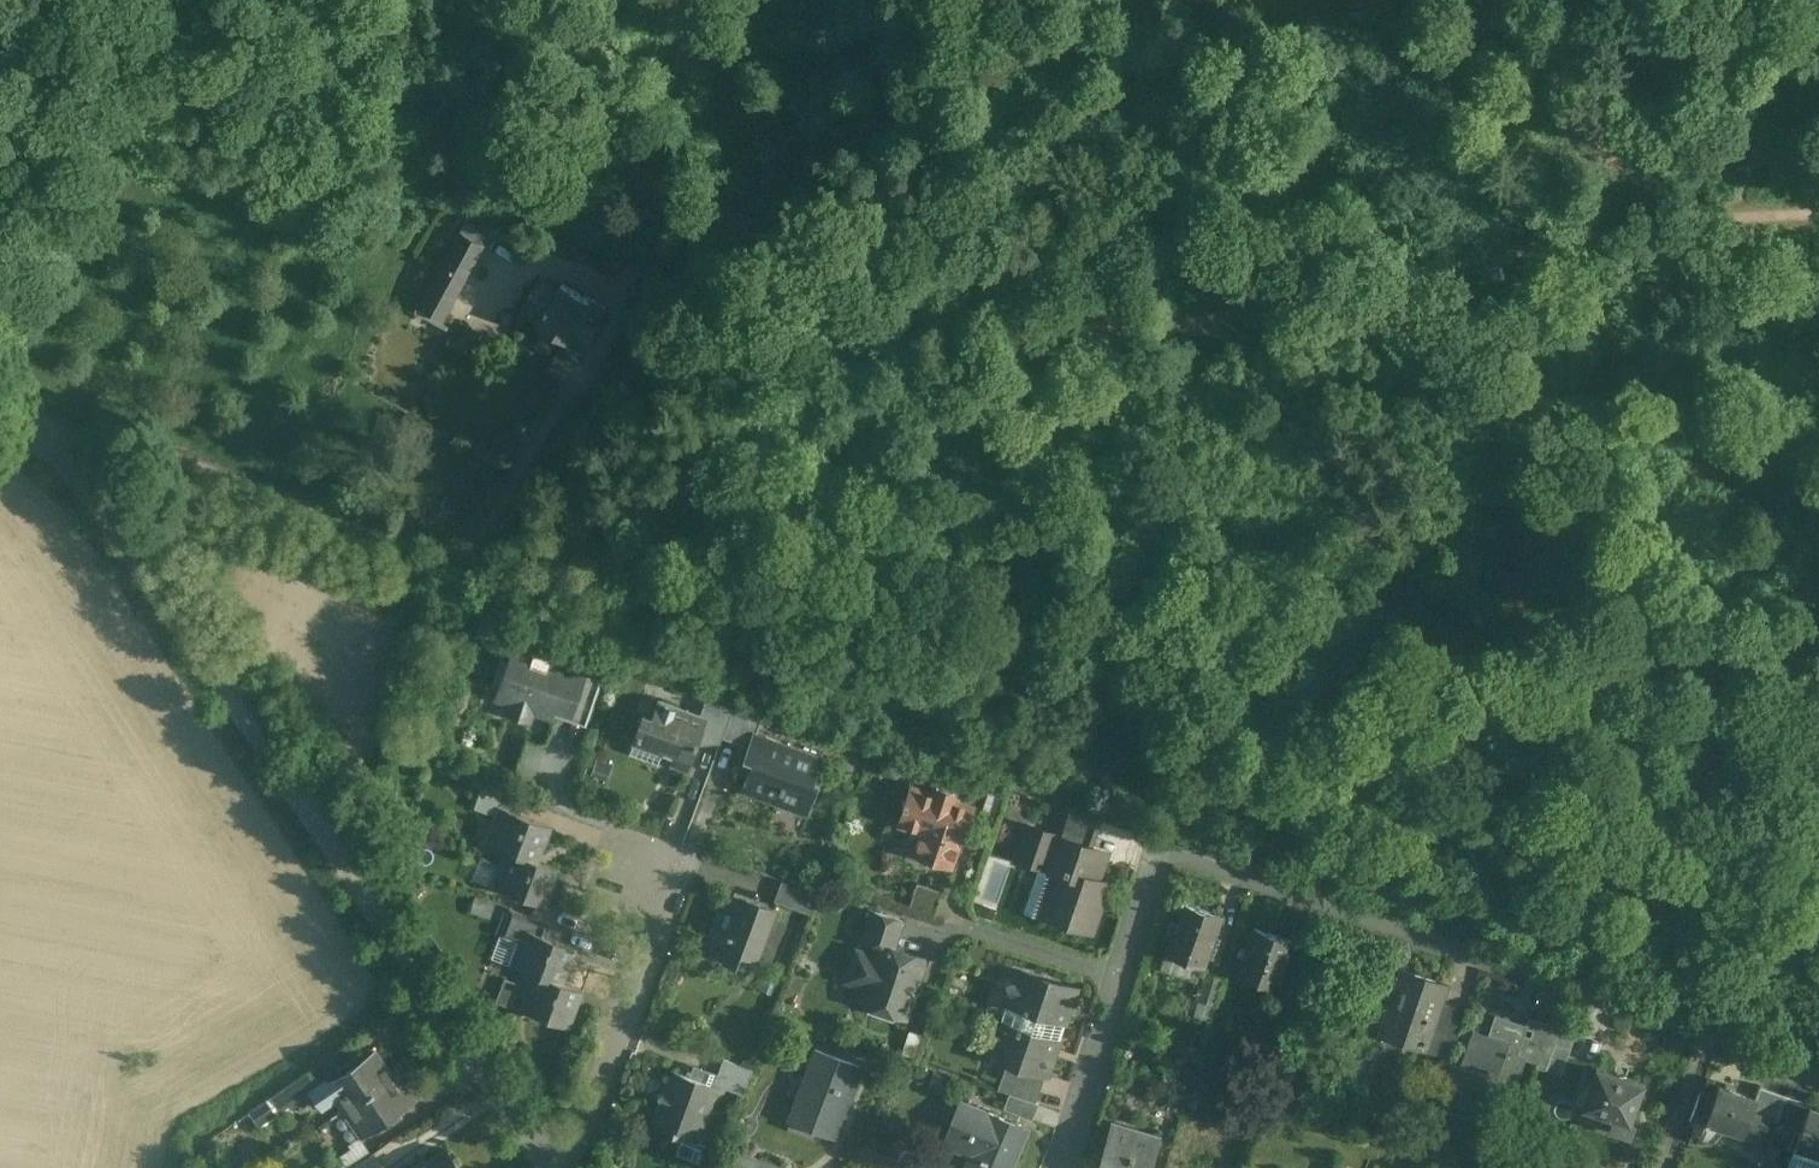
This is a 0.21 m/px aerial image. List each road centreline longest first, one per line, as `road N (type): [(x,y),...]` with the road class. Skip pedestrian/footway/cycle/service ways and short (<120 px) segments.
road 1 (track): [(468,560),(1818,1018)]
road 2 (track): [(600,134),(875,269),(1109,322),(1344,305),(1774,217),(1818,218)]
road 3 (residential): [(554,1167),(103,505),(28,417)]
road 4 (residential): [(1818,1076),(1169,846)]
road 5 (track): [(7,384),(185,0)]
road 6 (residential): [(1067,1167),(1169,846)]
road 7 (track): [(314,0),(600,134)]
road 8 (track): [(759,0),(748,23),(600,134)]
road 9 (track): [(1740,224),(1818,86)]

